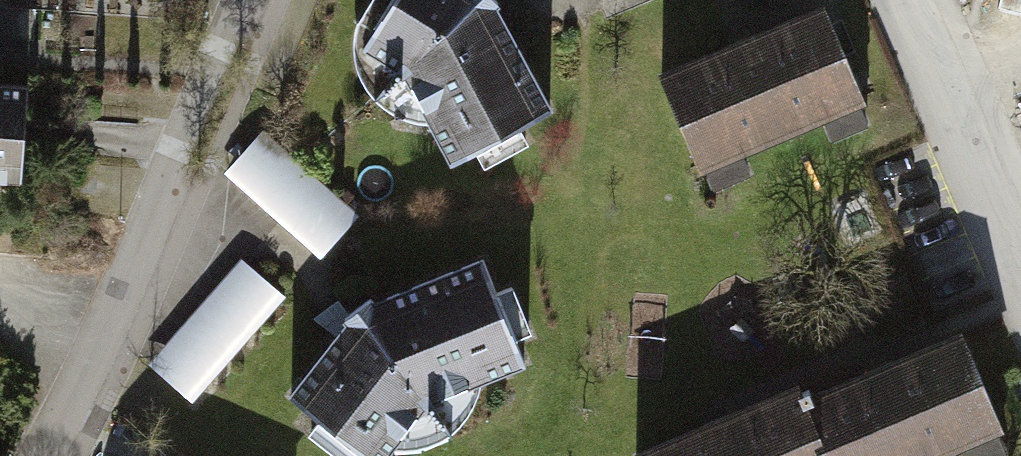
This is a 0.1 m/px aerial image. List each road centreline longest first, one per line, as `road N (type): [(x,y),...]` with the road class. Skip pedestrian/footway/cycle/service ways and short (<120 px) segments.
road 1 (residential): [(83,455),(127,392),(271,0)]
road 2 (residential): [(1020,288),(901,0)]

